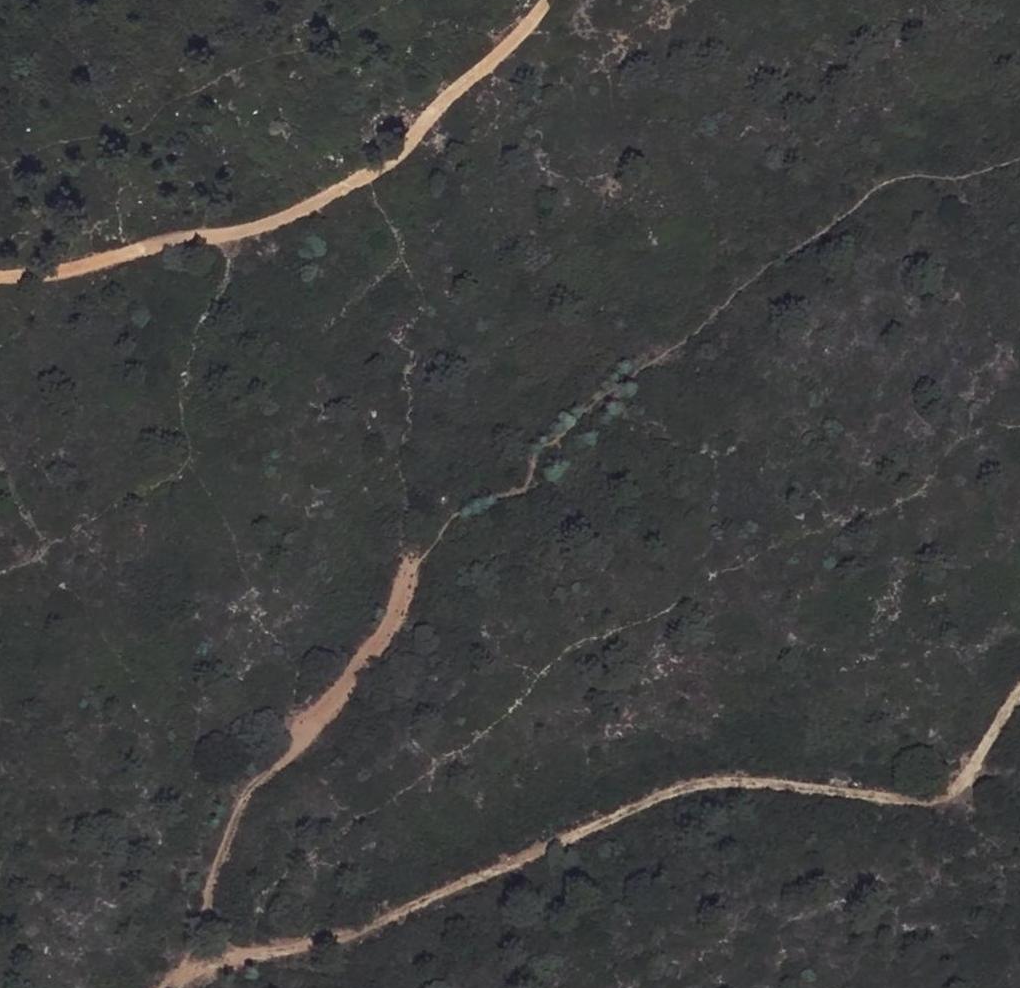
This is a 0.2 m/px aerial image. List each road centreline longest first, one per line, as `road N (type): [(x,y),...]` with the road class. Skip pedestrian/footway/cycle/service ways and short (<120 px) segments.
road 1 (track): [(199,959),(362,929),(689,779),(936,798),(959,786),(1019,682)]
road 2 (track): [(546,0),(407,144),(278,221),(226,239),(172,242),(0,278)]

